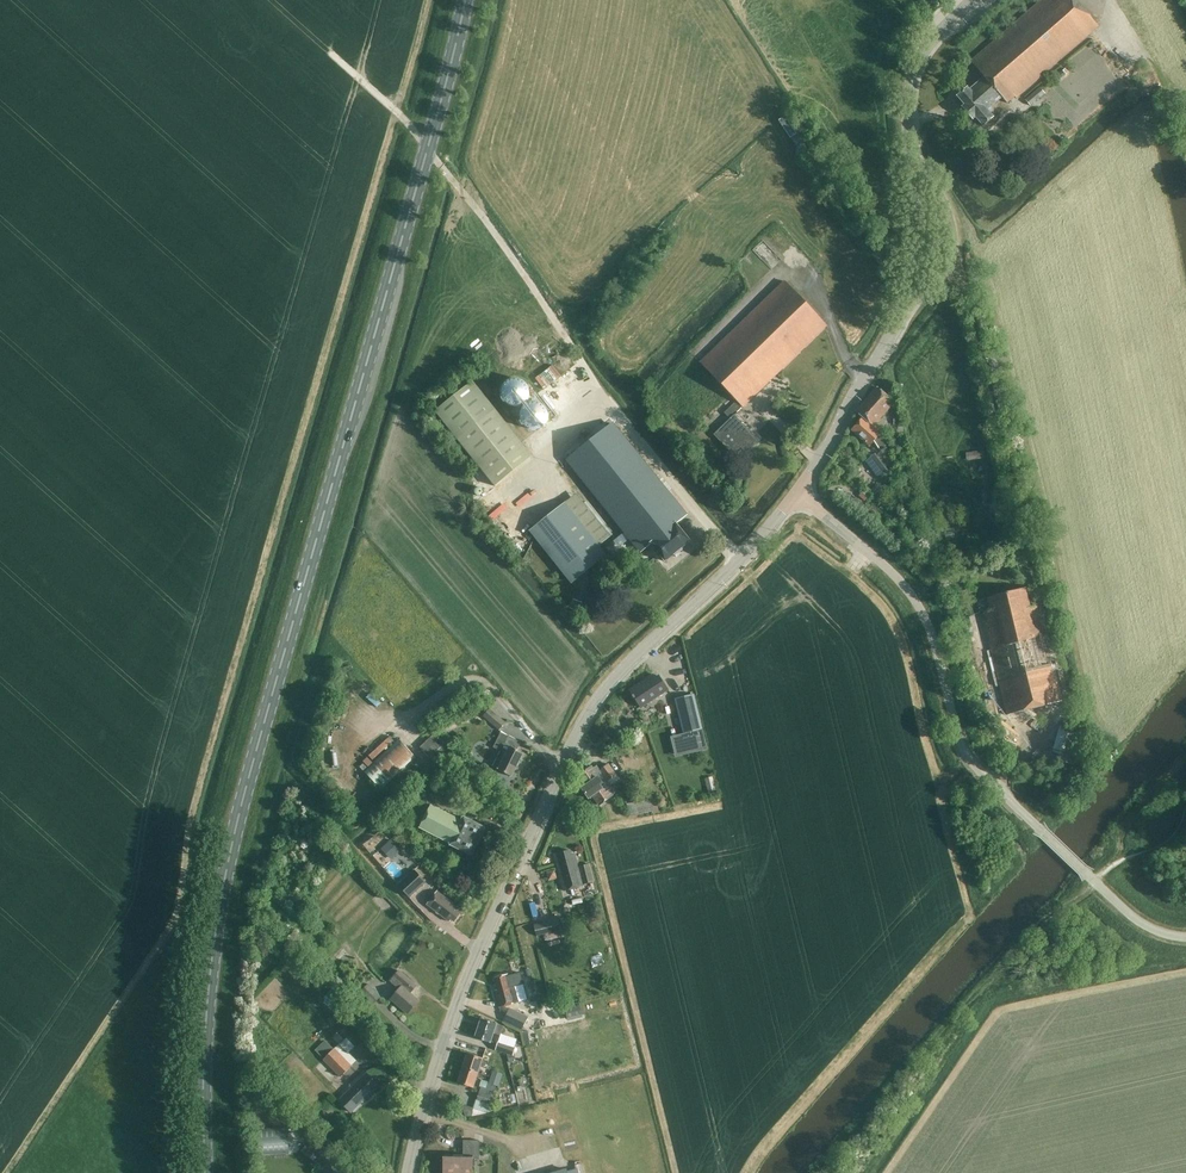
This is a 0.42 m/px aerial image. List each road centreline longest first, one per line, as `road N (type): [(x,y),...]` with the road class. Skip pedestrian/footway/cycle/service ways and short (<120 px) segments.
road 1 (primary): [(205,1172),(204,1038),(225,875),(464,0)]
road 2 (tertiary): [(409,1172),(459,998),(578,734),(606,690),(796,496)]
road 3 (unclassified): [(1185,937),(1131,915),(976,769),(958,739),(930,630),(909,590),(796,496)]
road 4 (tertiary): [(796,496),(906,297),(917,231),(908,90),(926,47),(972,0)]

